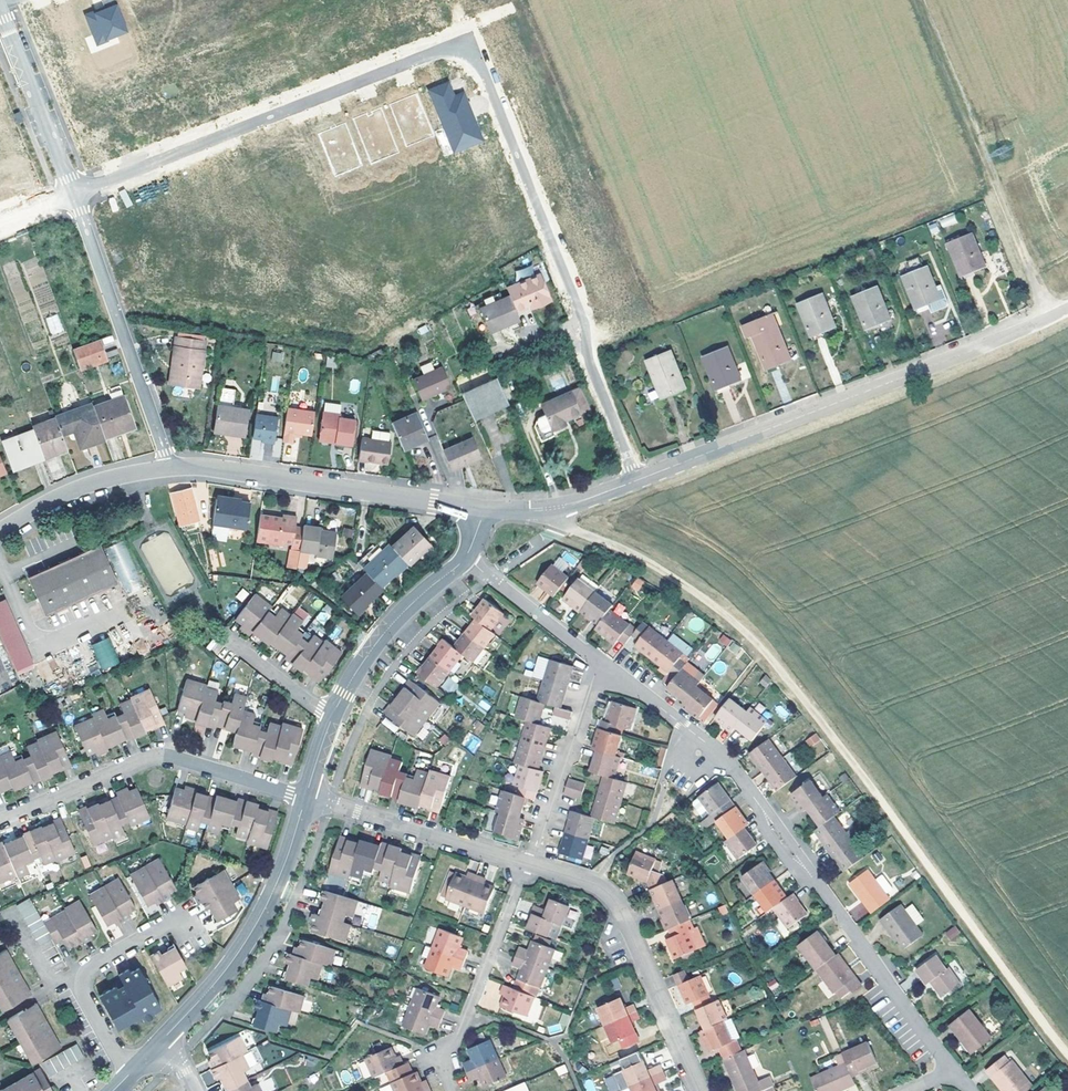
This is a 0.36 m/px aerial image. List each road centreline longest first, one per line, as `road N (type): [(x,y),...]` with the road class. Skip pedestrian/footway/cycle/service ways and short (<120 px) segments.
road 1 (residential): [(637,481),(587,356),(584,319),(483,70),(468,53),(434,54),(74,195)]
road 2 (track): [(556,508),(574,530),(678,581),(746,633),(849,757),(1067,1052)]
road 3 (residential): [(637,481),(1049,319)]
road 4 (track): [(919,0),(1049,319)]
road 5 (residential): [(306,797),(154,756),(0,821)]
road 6 (residential): [(170,469),(483,509)]
road 7 (residential): [(531,865),(612,897),(698,1090)]
road 8 (residential): [(74,195),(170,469)]
road 9 (residential): [(801,865),(956,1070)]
road 10 (residential): [(454,1090),(447,1065),(527,864)]
road 11 (residential): [(306,797),(527,864)]
road 12 (residential): [(531,865),(599,661)]
road 13 (residential): [(332,717),(389,625),(466,557)]
road 14 (residential): [(129,1073),(81,980),(92,966),(165,925)]
road 15 (residential): [(0,9),(74,195)]
road 16 (residential): [(0,534),(76,492),(170,469)]
road 17 (residential): [(200,1000),(228,1007),(264,965),(291,918),(290,895),(276,885)]
road 18 (residential): [(483,509),(556,508),(637,481)]
road 19 (residential): [(200,1000),(276,885)]
road 20 (residential): [(332,717),(226,636)]
road 21 (residential): [(599,661),(695,738)]

